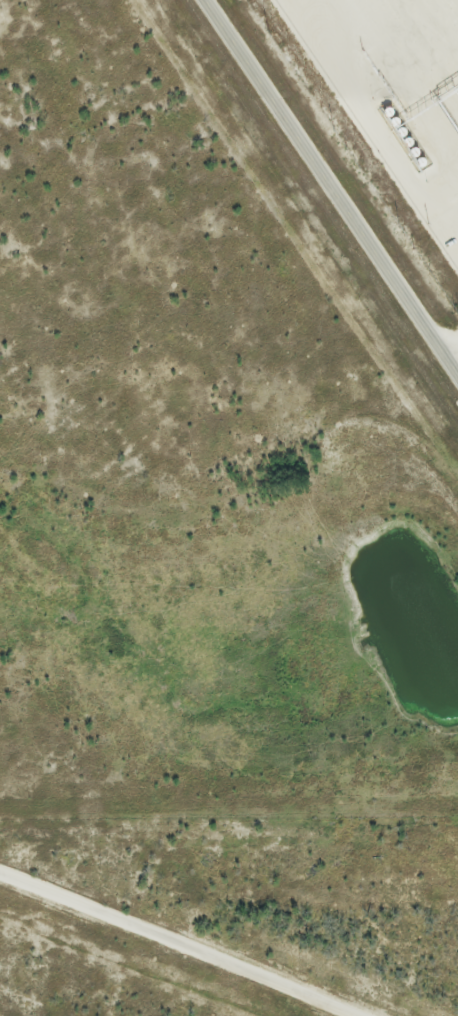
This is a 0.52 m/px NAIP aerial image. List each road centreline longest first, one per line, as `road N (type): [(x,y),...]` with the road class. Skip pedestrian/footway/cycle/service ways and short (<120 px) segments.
road 1 (tertiary): [(205,0),(457,374)]
road 2 (residential): [(355,1015),(98,903),(0,875)]

